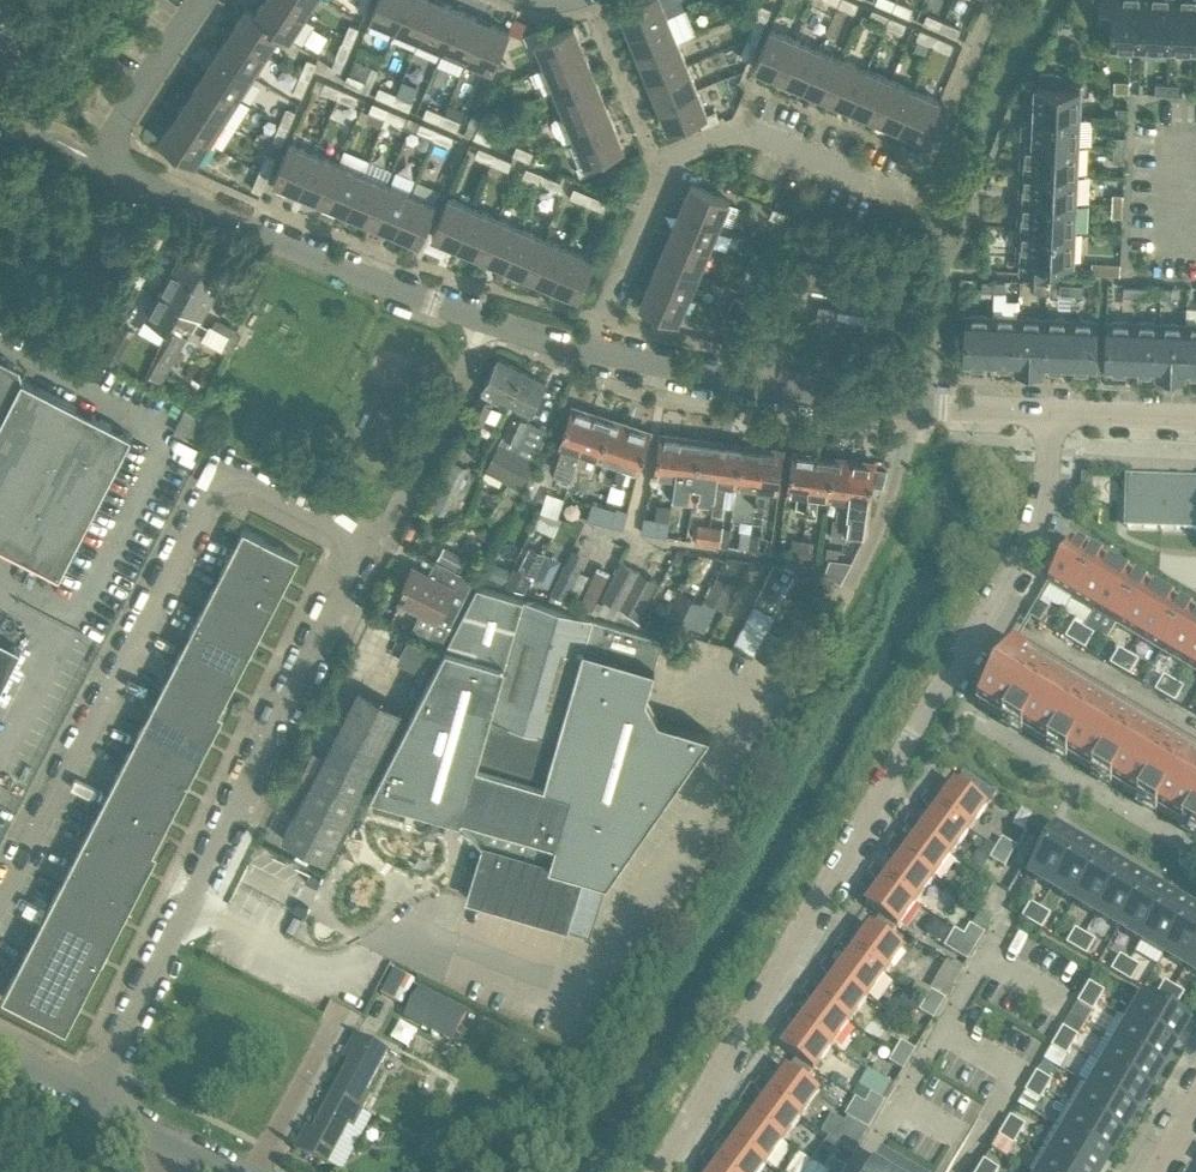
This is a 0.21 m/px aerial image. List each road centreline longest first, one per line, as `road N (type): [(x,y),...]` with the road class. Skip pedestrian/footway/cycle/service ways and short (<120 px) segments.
road 1 (residential): [(663,1171),(1030,542),(1046,498),(1050,413)]
road 2 (unclassified): [(92,1100),(364,545),(227,474)]
road 3 (residential): [(589,351),(494,327),(100,163),(207,0)]
road 4 (unclassified): [(0,912),(227,474)]
road 5 (residential): [(1050,413),(740,386),(589,351)]
road 6 (residential): [(589,351),(661,172),(748,135),(913,203)]
road 7 (residential): [(259,1171),(345,1013)]
road 8 (unclassified): [(228,1171),(92,1100)]
road 9 (residential): [(1195,419),(1050,413)]

